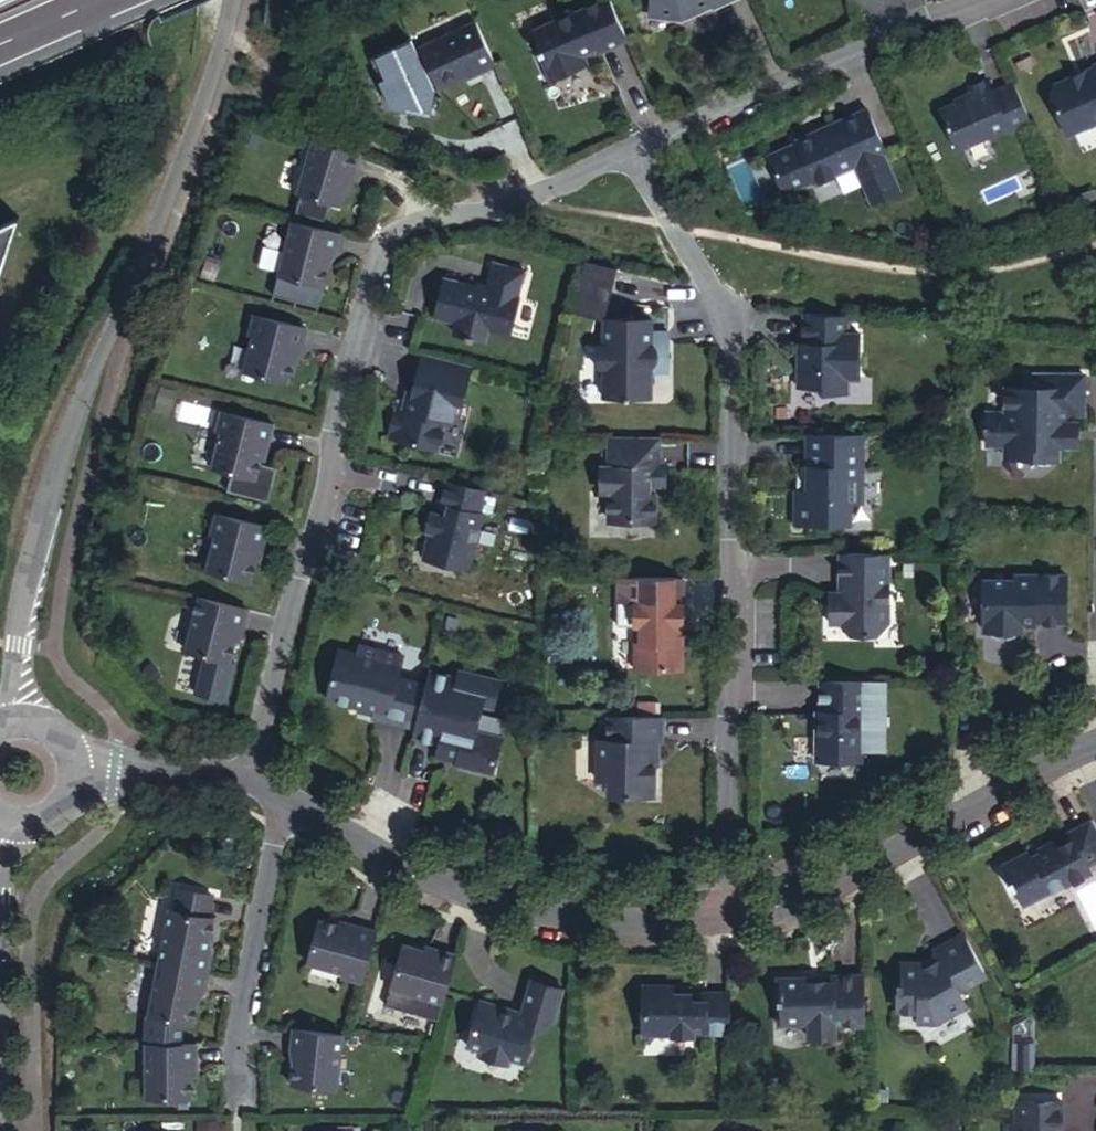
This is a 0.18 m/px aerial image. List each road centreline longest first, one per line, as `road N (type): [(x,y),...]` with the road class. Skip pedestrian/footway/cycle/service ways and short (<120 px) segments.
road 1 (residential): [(244,772),(376,252),(395,229),(475,212),(630,147)]
road 2 (residential): [(630,147),(713,291),(726,350),(724,905)]
road 3 (unclassified): [(234,0),(39,523),(4,717)]
road 4 (residential): [(724,905),(618,923),(477,891),(293,798)]
road 5 (residential): [(1095,731),(915,816),(767,898),(724,905)]
road 6 (residential): [(630,147),(953,0)]
road 7 (residential): [(240,1112),(240,1030),(293,798)]
road 8 (residential): [(244,772),(71,766)]

